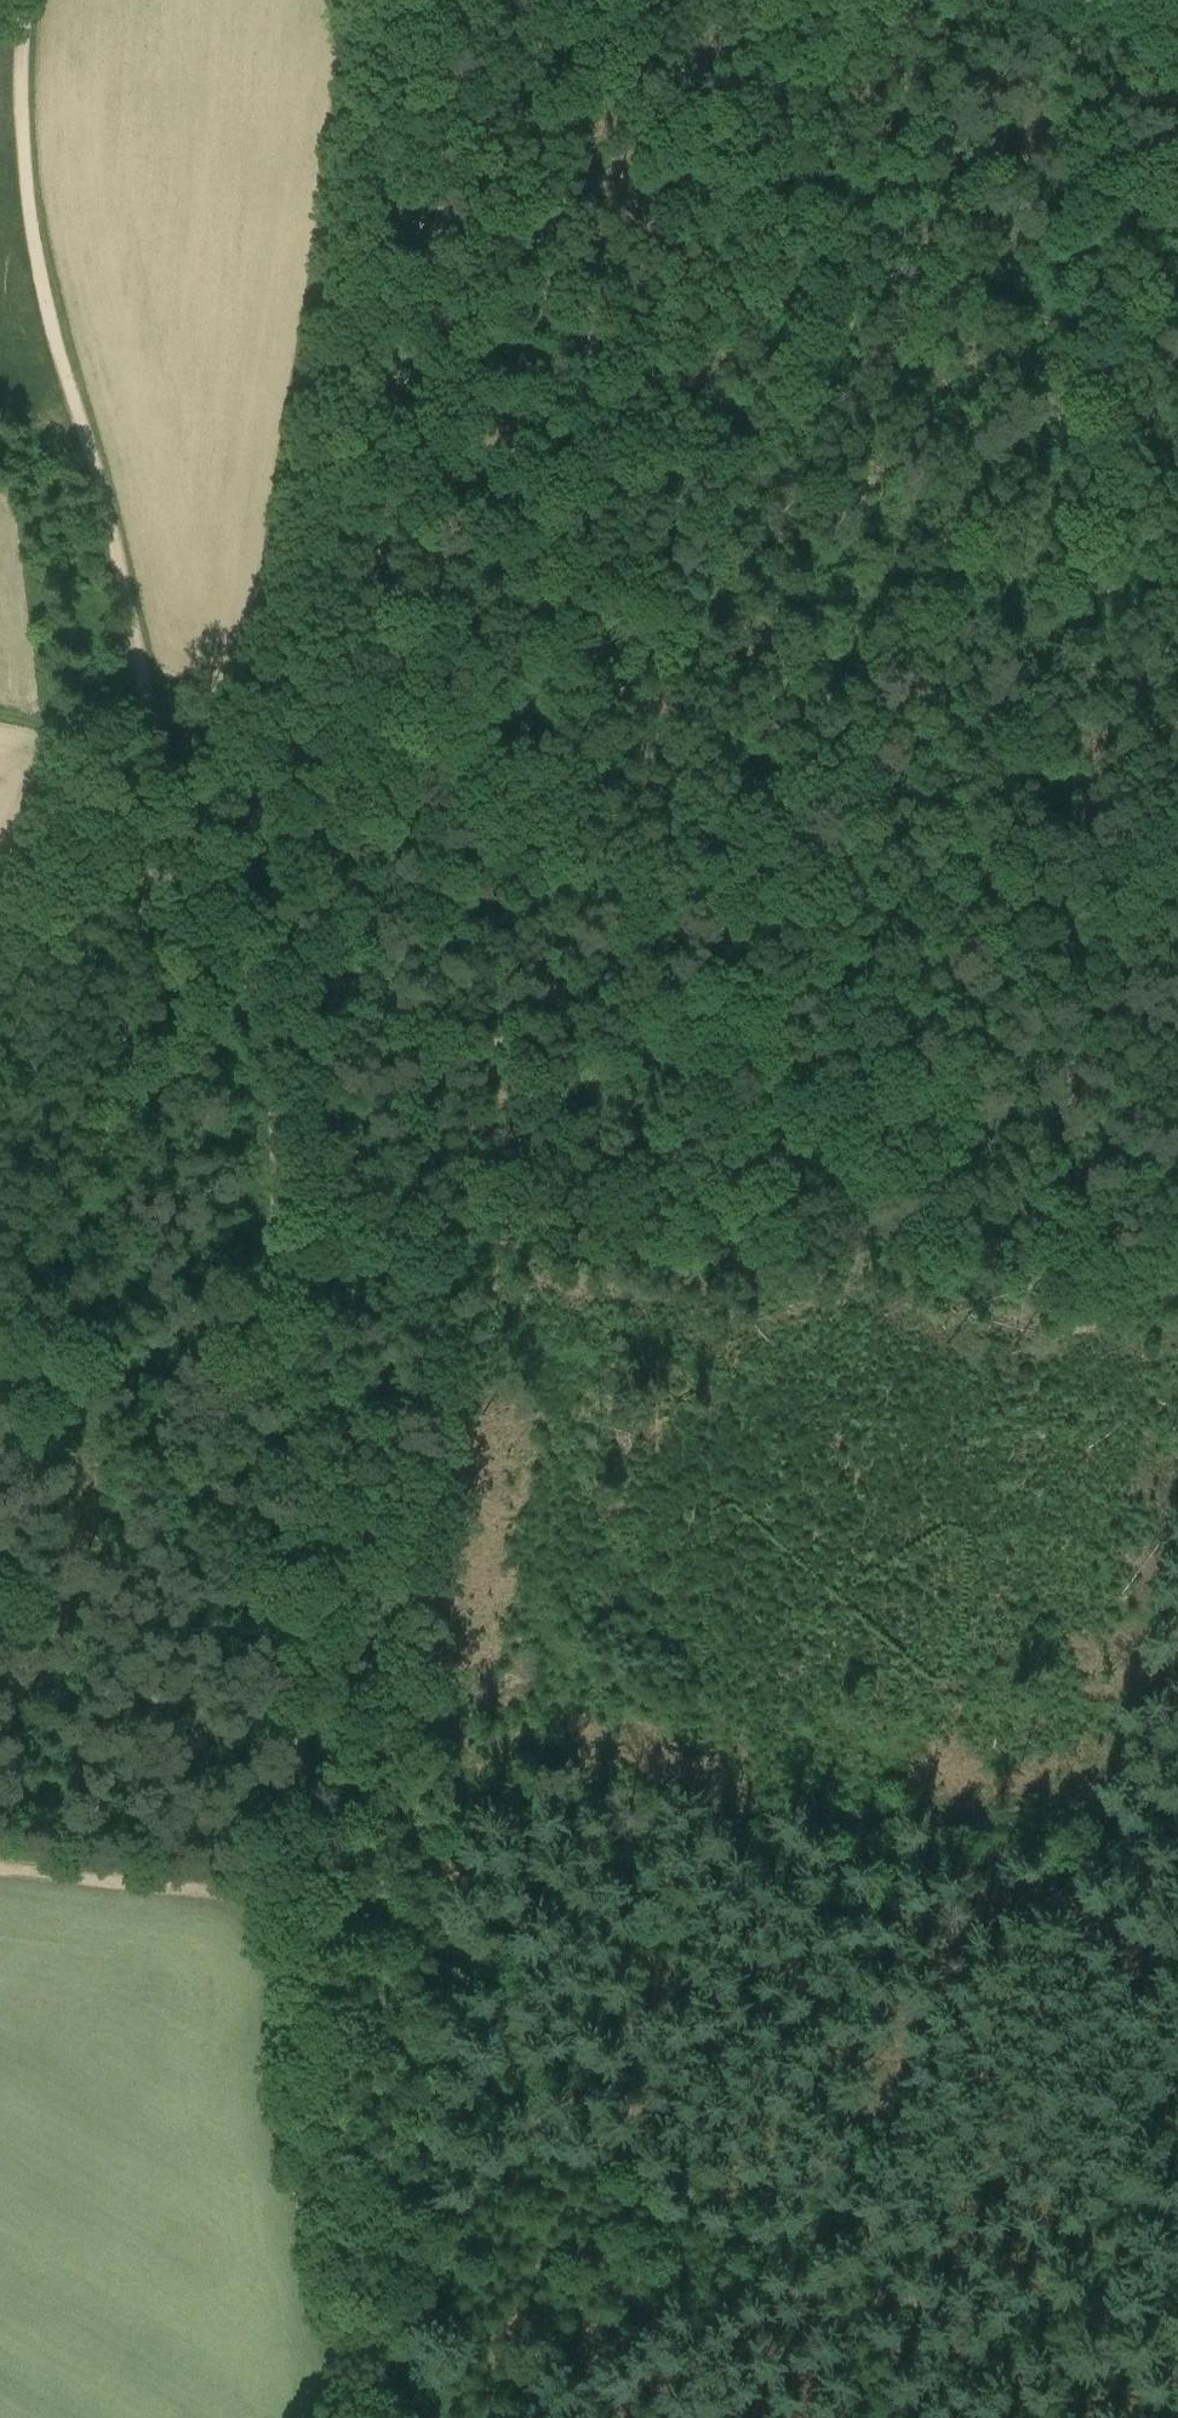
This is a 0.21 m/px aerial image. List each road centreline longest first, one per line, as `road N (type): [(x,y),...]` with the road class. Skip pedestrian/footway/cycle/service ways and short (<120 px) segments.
road 1 (track): [(12,0),(10,100),(21,213),(156,751),(256,1013),(292,1174),(286,1354),(303,1765),(274,1920),(281,2082),(347,2417)]
road 2 (track): [(274,1920),(258,1899),(0,1867)]

